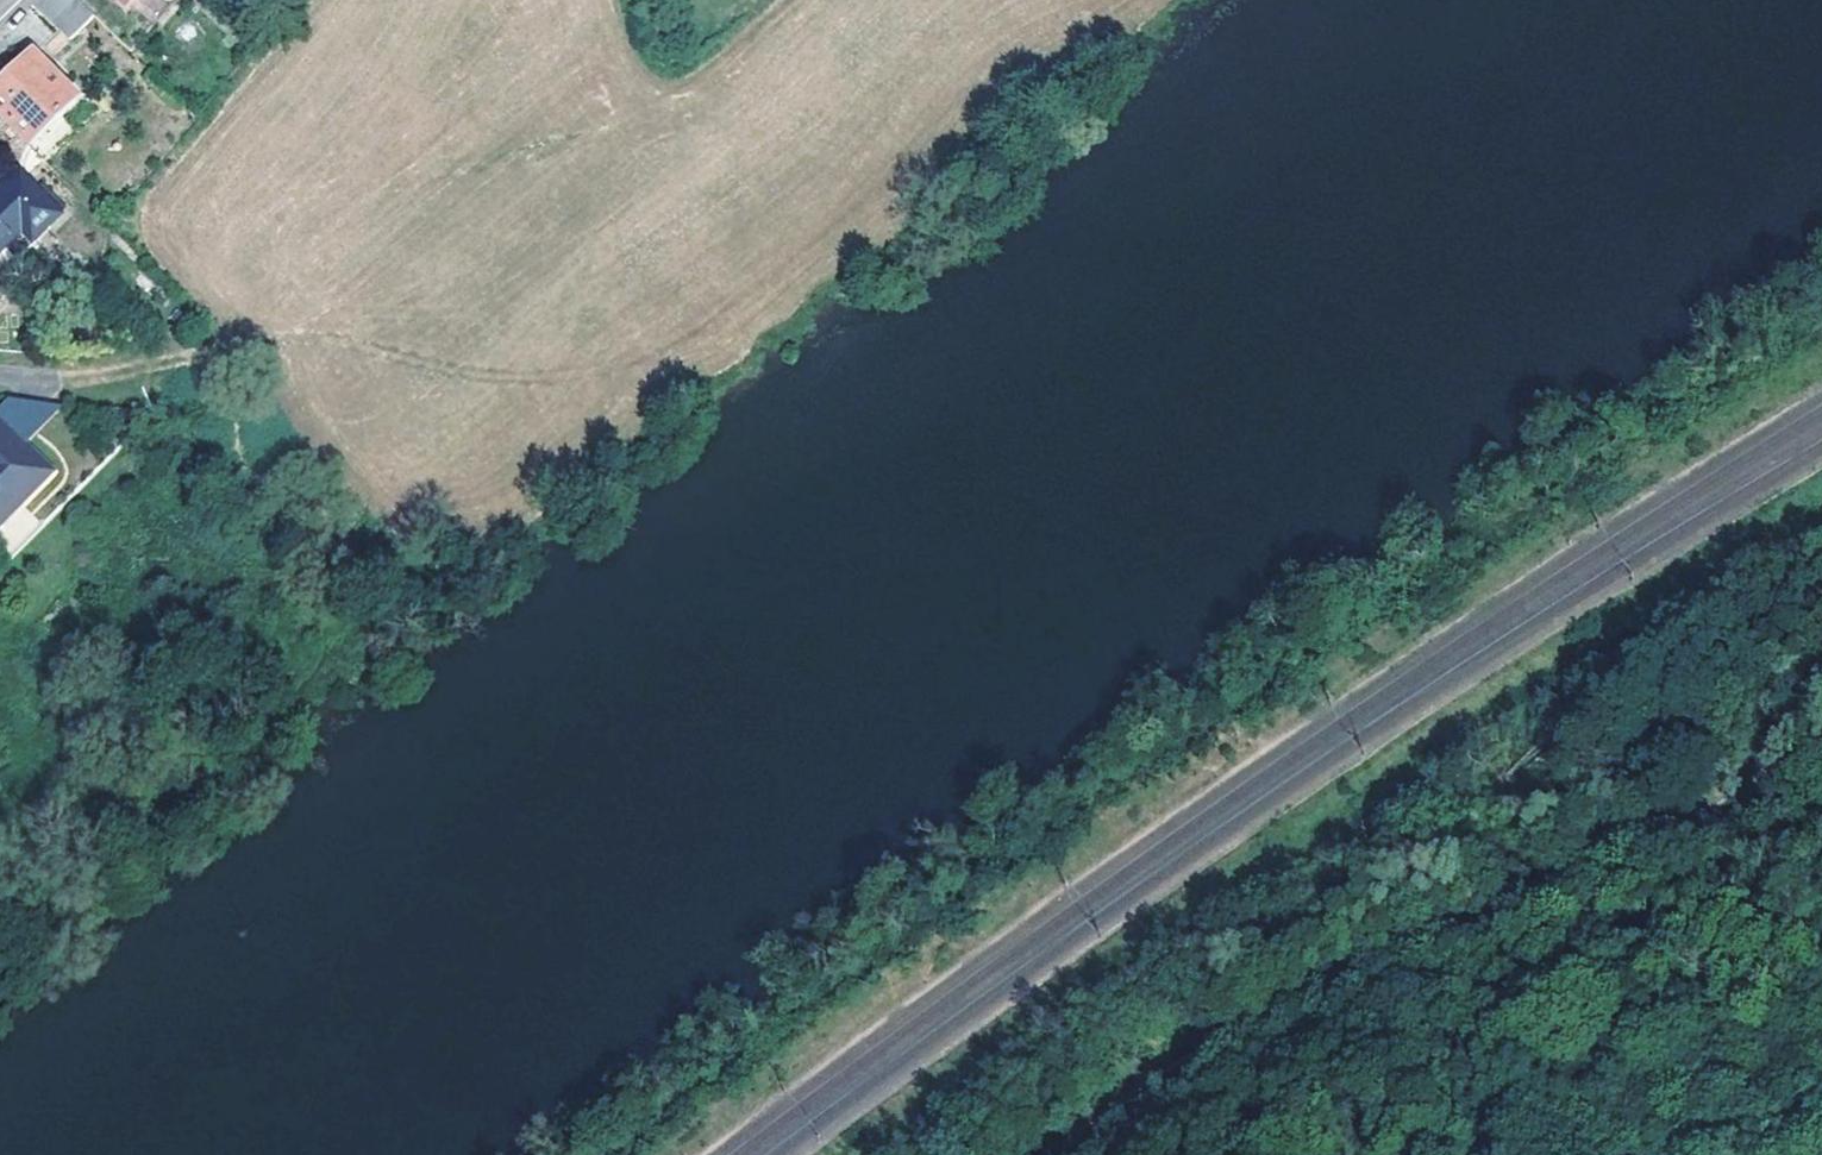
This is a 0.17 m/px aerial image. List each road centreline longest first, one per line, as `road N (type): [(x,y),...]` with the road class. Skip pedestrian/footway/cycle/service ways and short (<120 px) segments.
road 1 (track): [(1821,764),(1375,967),(1075,1154)]

